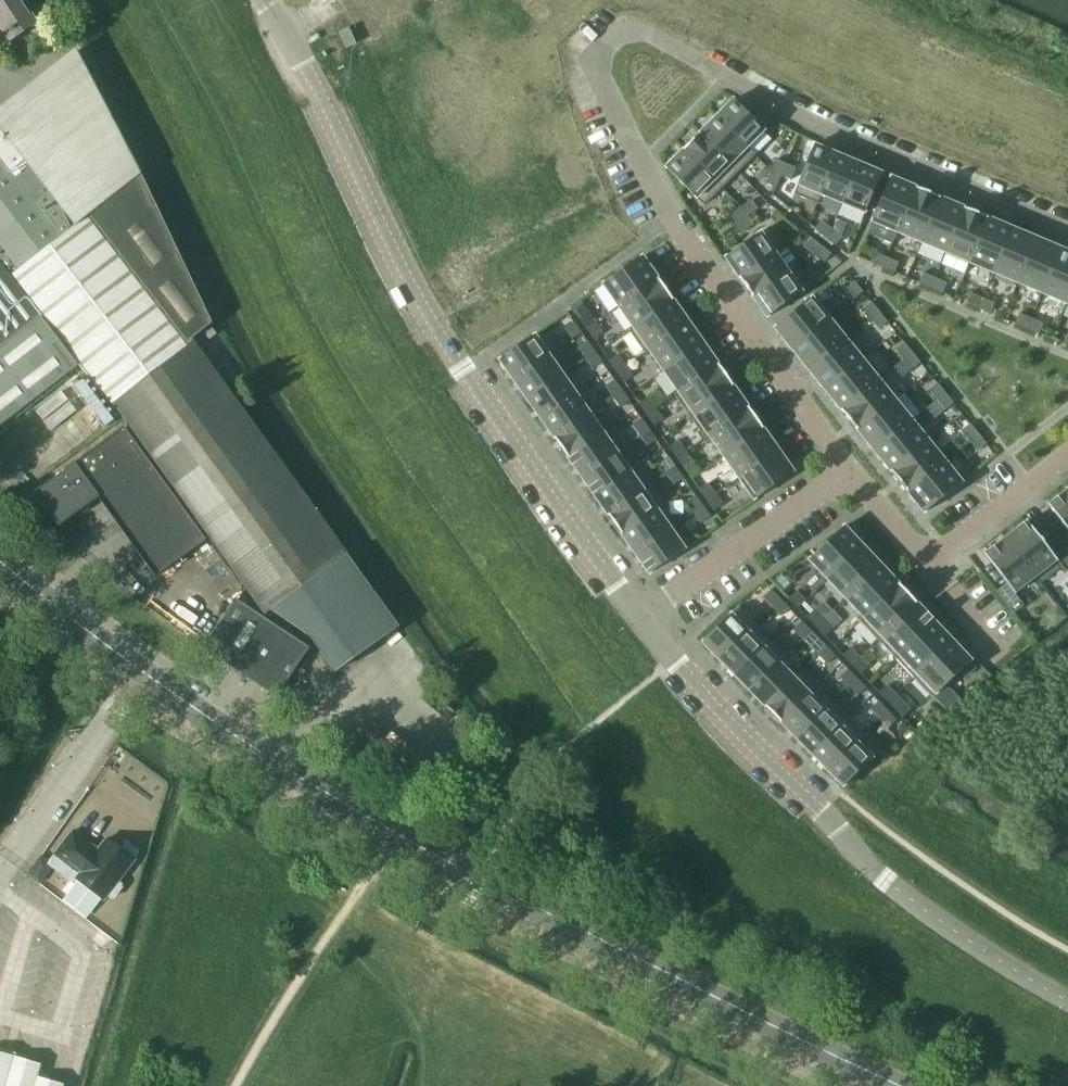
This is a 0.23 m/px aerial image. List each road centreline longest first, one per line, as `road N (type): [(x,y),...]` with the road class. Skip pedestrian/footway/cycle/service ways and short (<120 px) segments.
road 1 (tertiary): [(897,1085),(480,881),(275,762),(53,607),(0,561)]
road 2 (unclassified): [(639,619),(405,276),(314,85),(263,0)]
road 3 (unclassified): [(1067,1001),(984,952),(859,855),(639,619)]
road 4 (residential): [(848,469),(673,220),(619,120),(597,58),(618,33),(638,31)]
road 5 (residential): [(1067,233),(813,125),(638,31)]
road 6 (residential): [(848,469),(639,619)]
road 7 (residential): [(926,566),(1067,454)]
road 8 (residential): [(926,566),(848,469)]

